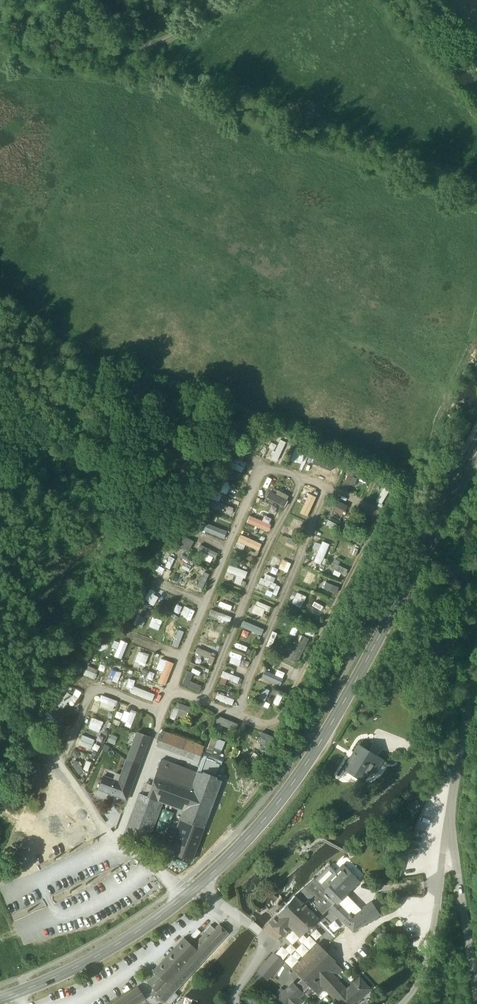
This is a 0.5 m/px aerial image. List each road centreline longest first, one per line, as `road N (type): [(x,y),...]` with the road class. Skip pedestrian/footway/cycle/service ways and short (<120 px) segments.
road 1 (secondary): [(476,456),(317,747),(246,840),(200,884)]
road 2 (track): [(238,0),(159,48),(121,51),(0,32)]
road 3 (unclassified): [(42,741),(118,842),(185,897)]
road 4 (secondary): [(185,897),(97,956),(17,993)]
road 5 (residential): [(402,1003),(425,966),(448,826)]
road 6 (residential): [(476,646),(448,826)]
road 7 (unclassified): [(448,826),(476,999)]
road 8 (residential): [(200,884),(266,942),(234,1003)]

